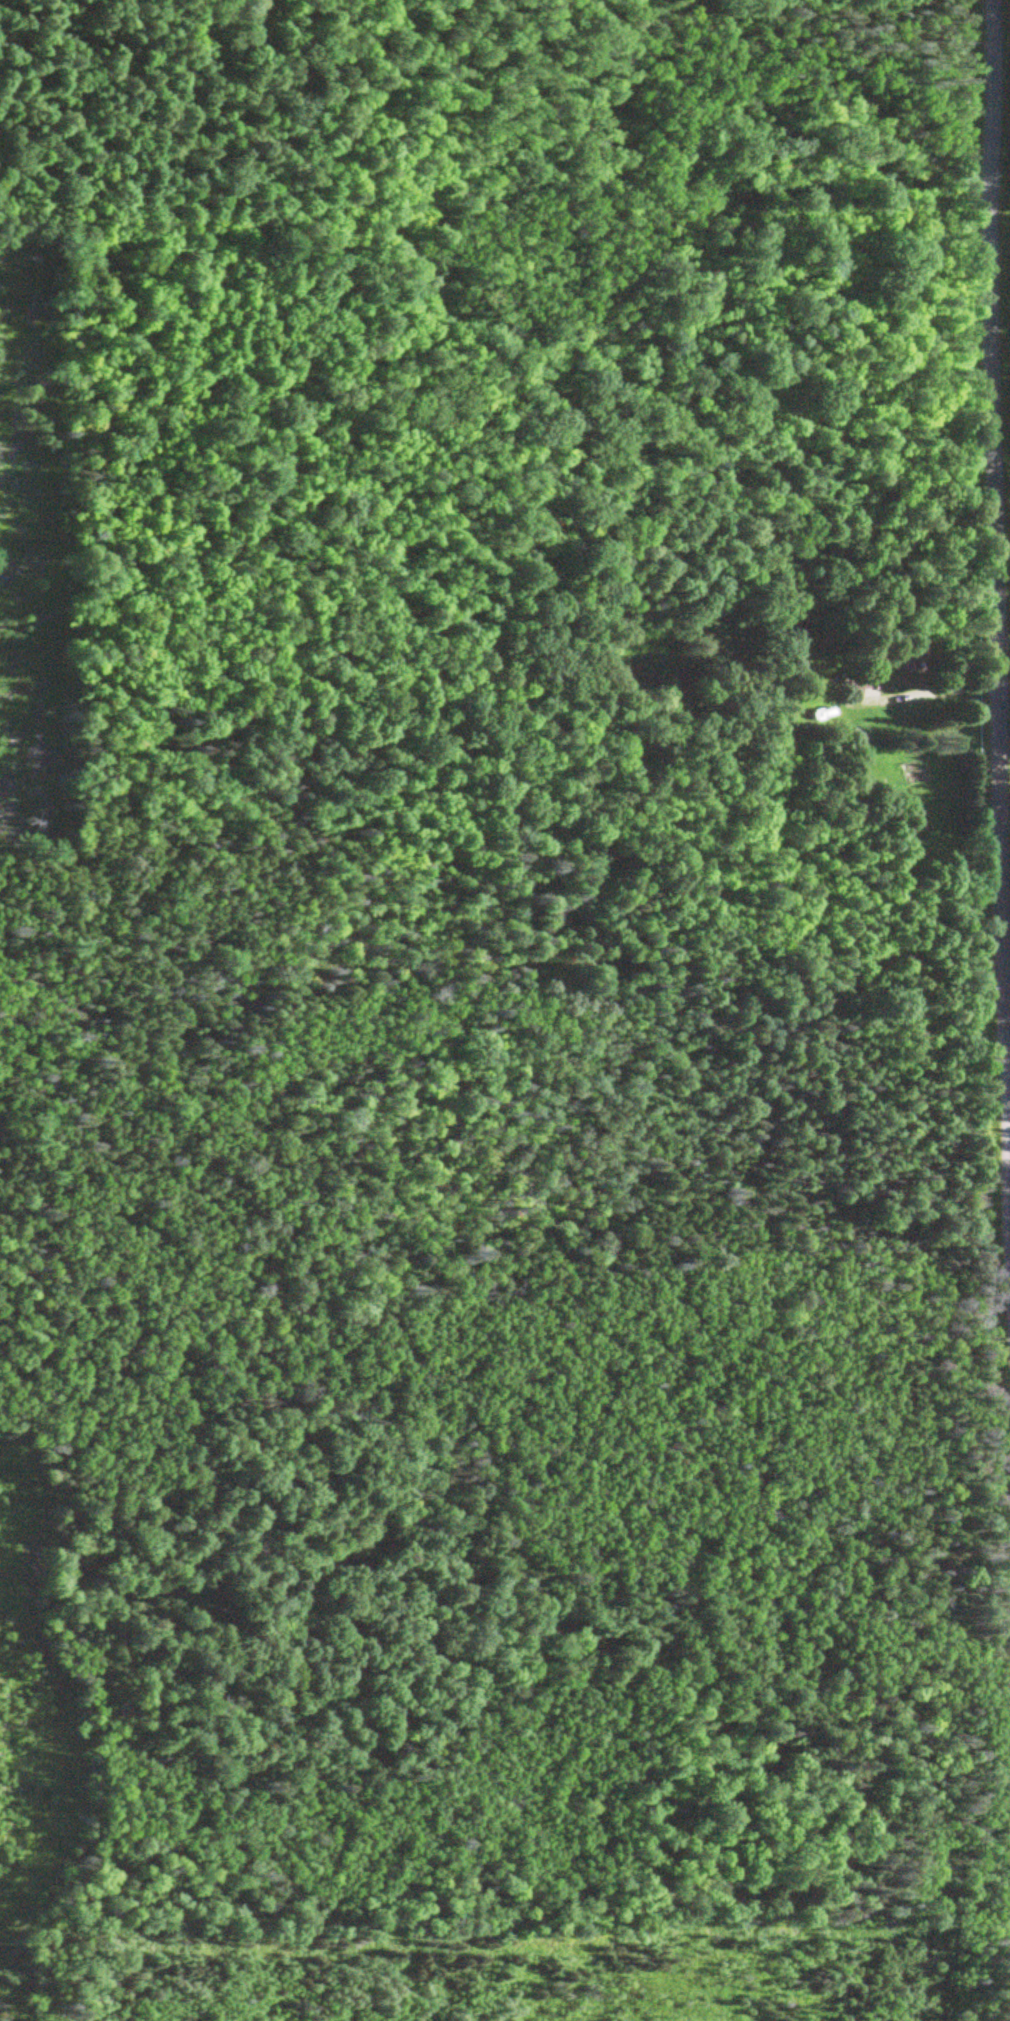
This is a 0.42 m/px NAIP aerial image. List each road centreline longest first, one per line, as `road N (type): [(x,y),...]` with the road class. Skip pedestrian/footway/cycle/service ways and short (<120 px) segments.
road 1 (tertiary): [(1009,1190),(994,677),(989,0)]

